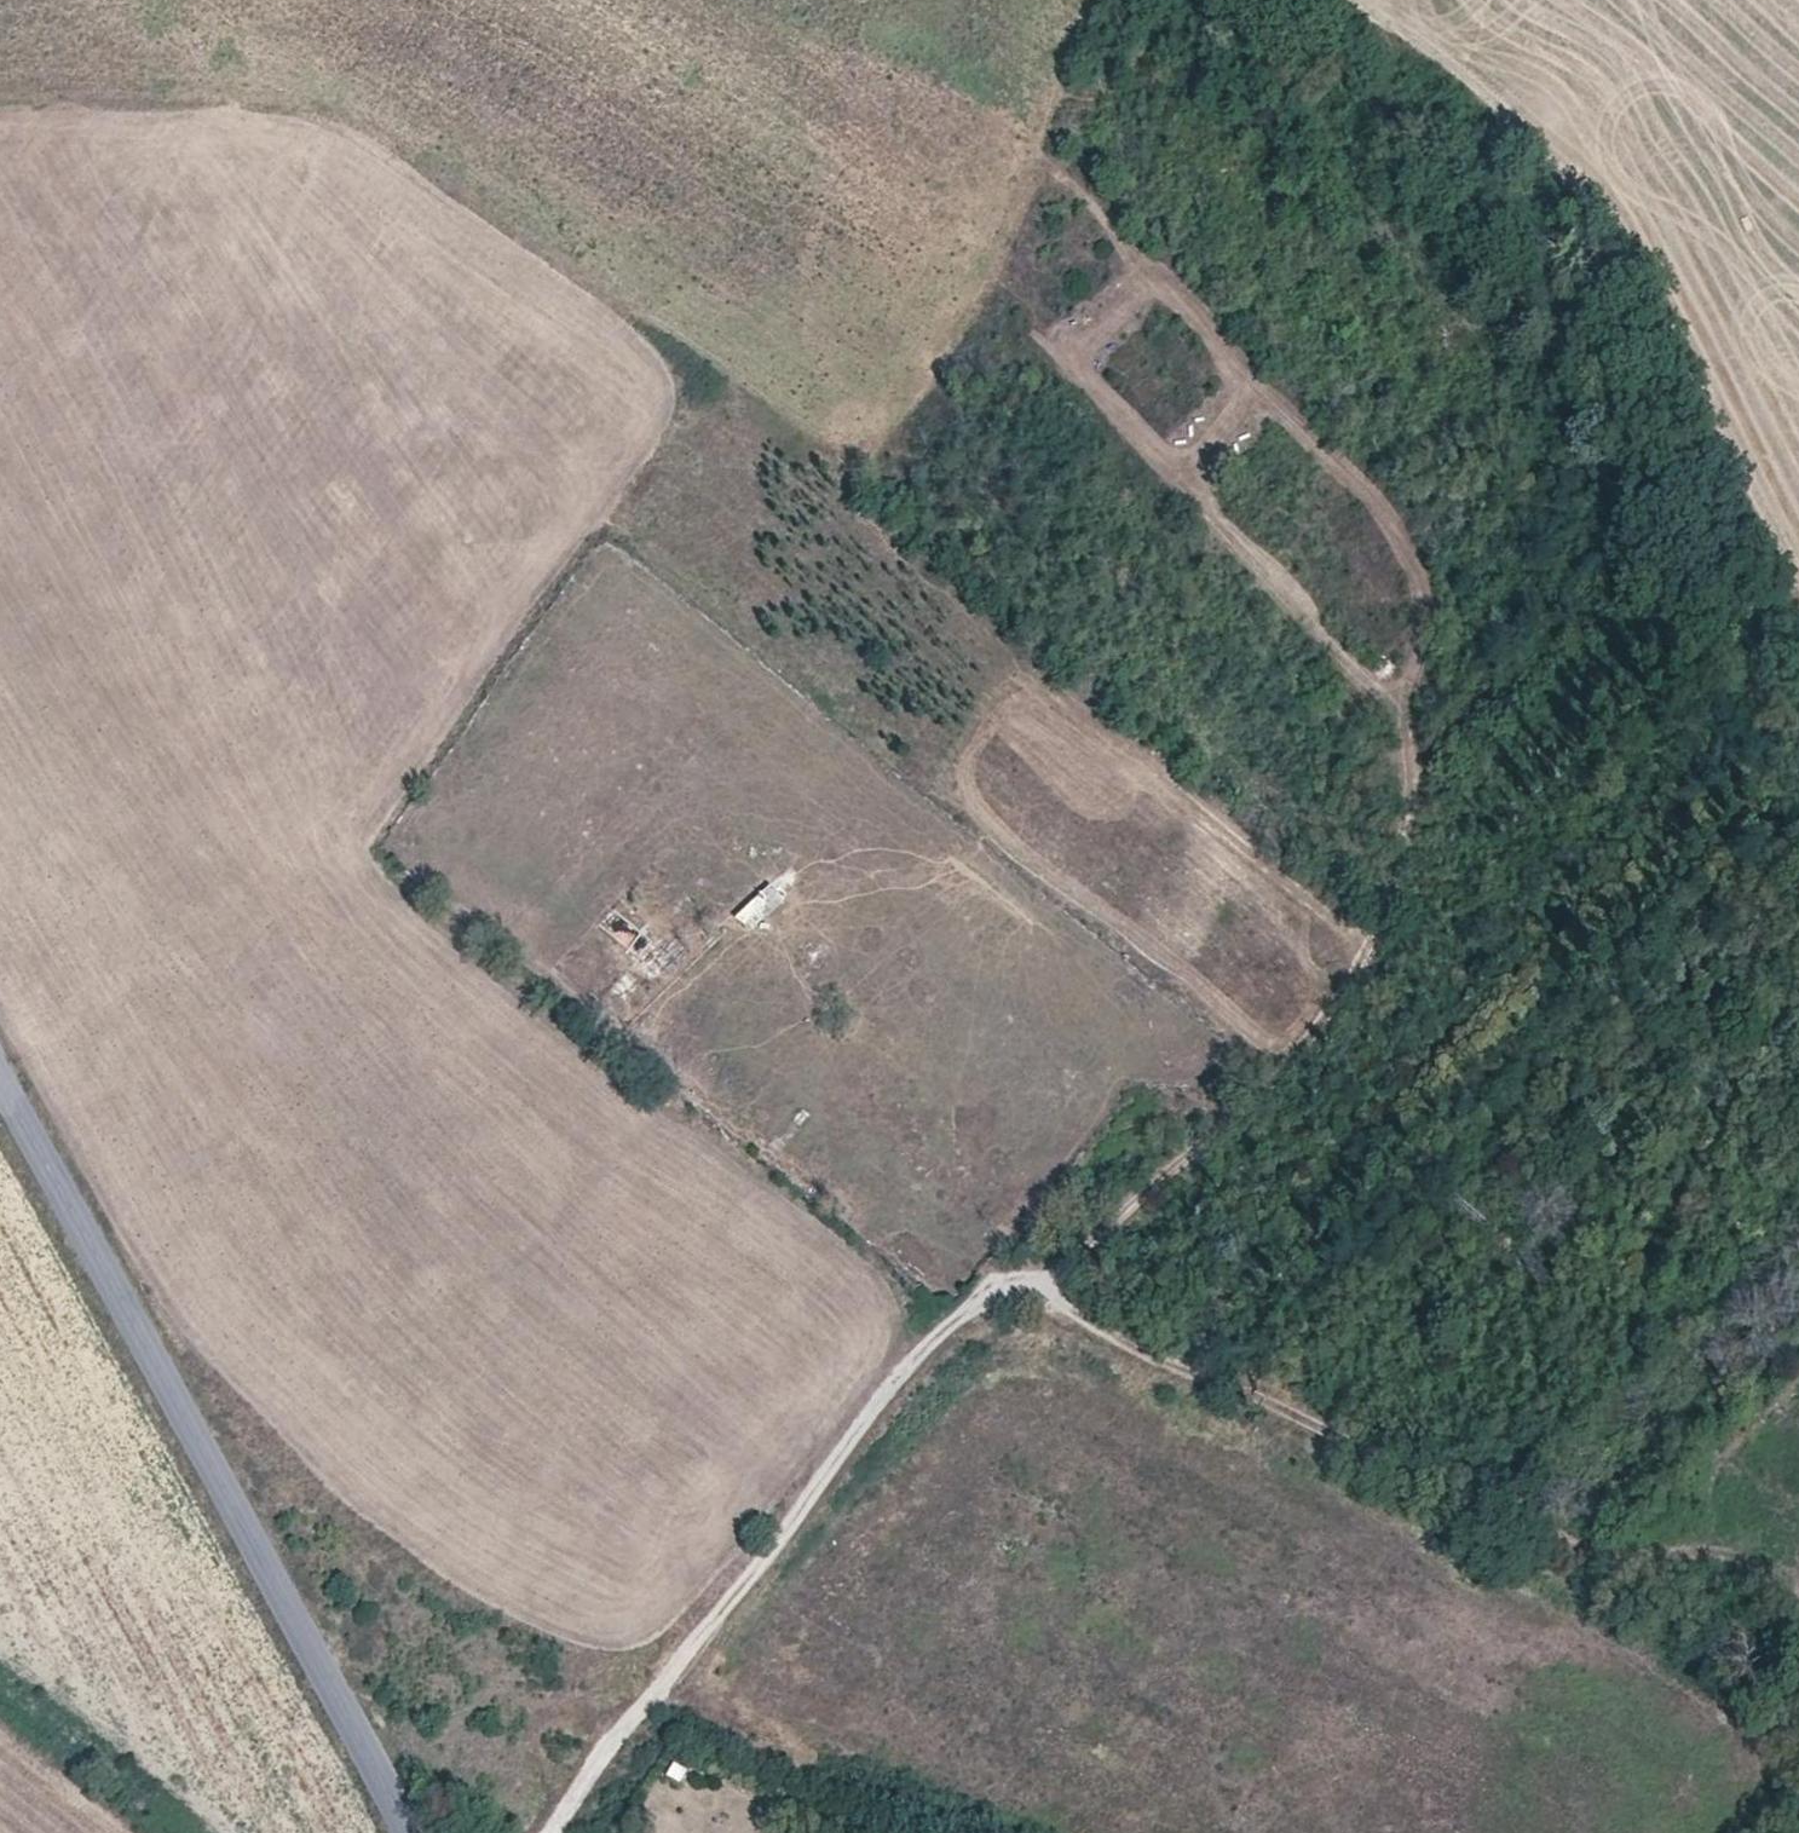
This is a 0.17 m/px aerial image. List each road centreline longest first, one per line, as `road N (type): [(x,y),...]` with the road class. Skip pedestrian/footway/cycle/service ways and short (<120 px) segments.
road 1 (unclassified): [(1184,1371),(1054,1301),(987,1318),(562,1832)]
road 2 (tertiary): [(407,1832),(349,1705),(0,1063)]

